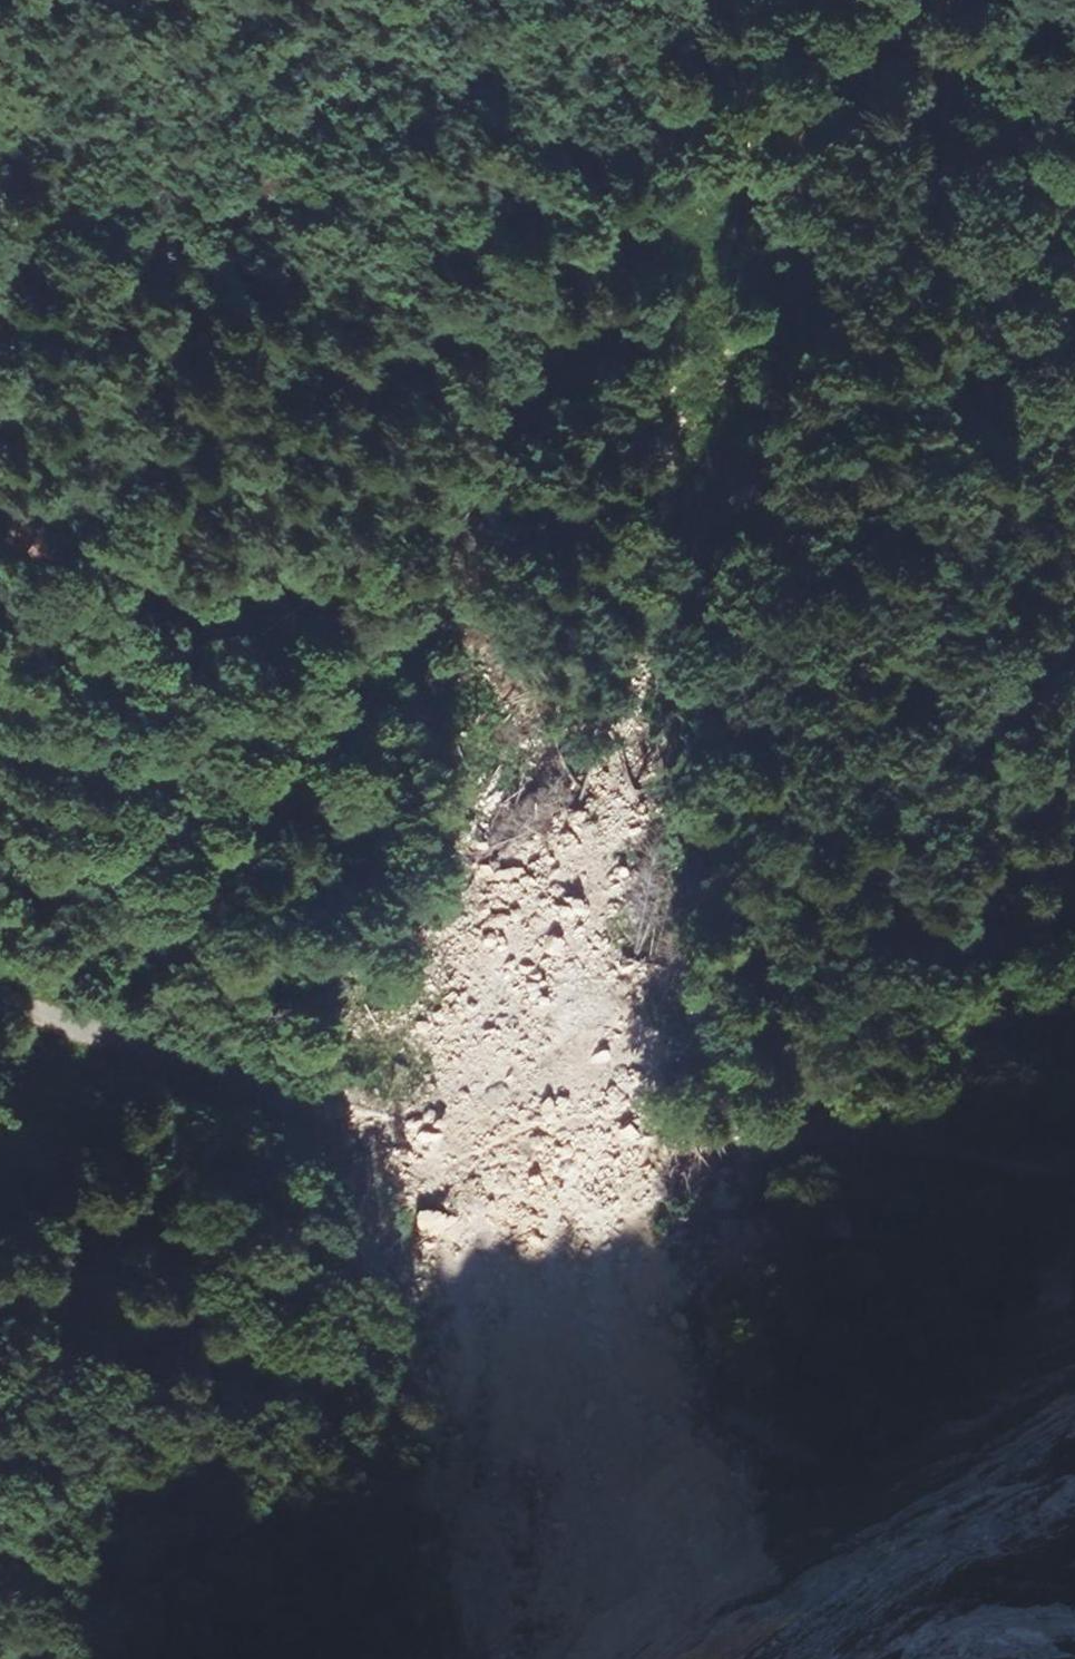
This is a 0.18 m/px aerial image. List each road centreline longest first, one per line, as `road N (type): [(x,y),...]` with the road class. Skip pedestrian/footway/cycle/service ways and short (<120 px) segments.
road 1 (unclassified): [(729,1144),(835,1130),(1031,1167),(1074,1166)]
road 2 (unclassified): [(0,1003),(324,1112)]

